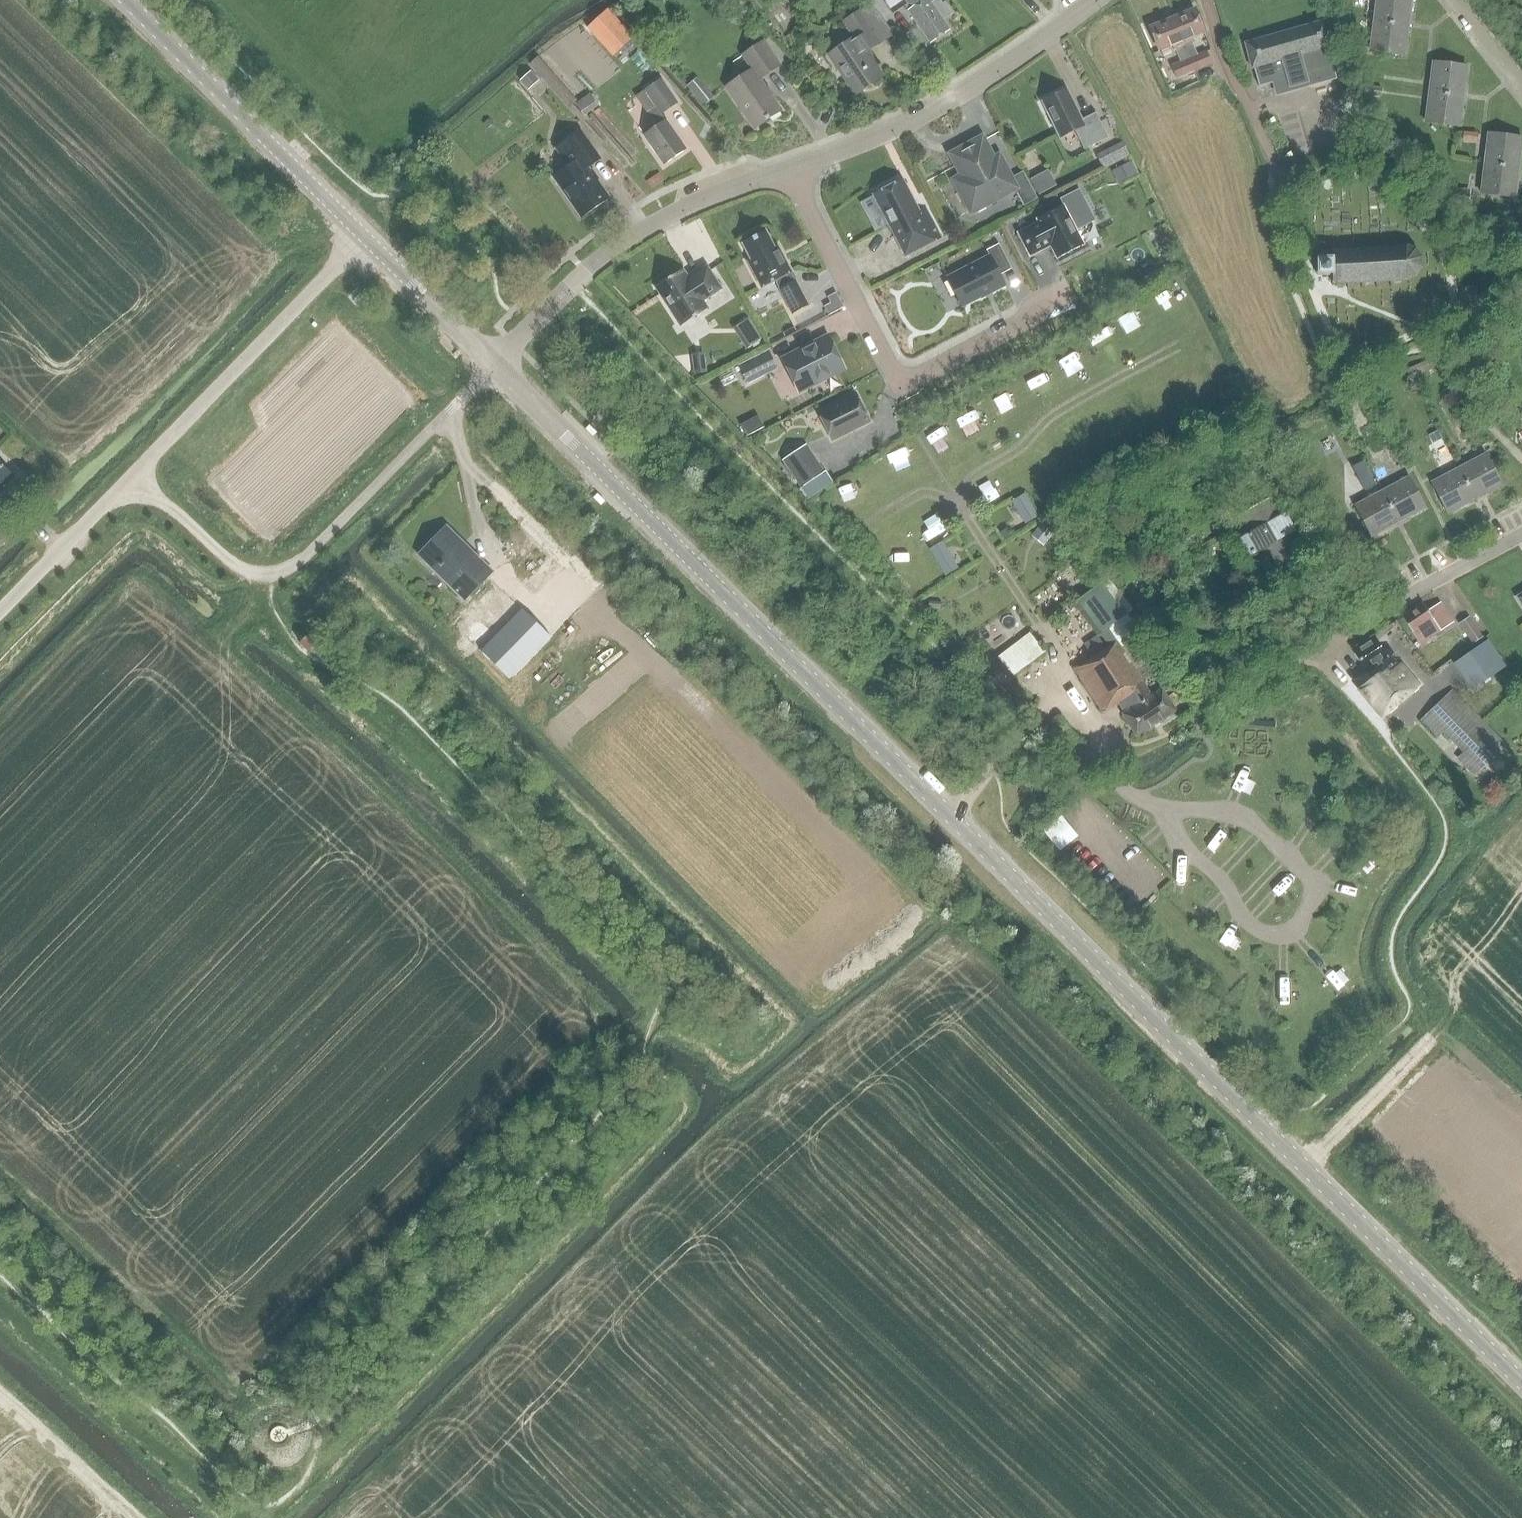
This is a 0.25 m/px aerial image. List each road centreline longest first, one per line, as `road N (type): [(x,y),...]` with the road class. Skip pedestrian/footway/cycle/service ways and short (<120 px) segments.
road 1 (secondary): [(1521,1381),(495,364)]
road 2 (unclassified): [(133,475),(238,567),(280,573),(495,364)]
road 3 (residential): [(789,171),(902,393),(1063,302)]
road 4 (residential): [(495,364),(571,283),(647,227),(719,192),(789,171)]
road 5 (residential): [(789,171),(978,84),(1089,0)]
road 6 (secondary): [(364,235),(126,0)]
road 7 (residential): [(1229,696),(1521,533)]
road 8 (unclassified): [(133,475),(364,235)]
road 9 (track): [(1292,199),(1348,175),(1369,174),(1396,193),(1445,255),(1450,274),(1447,315),(1432,329)]
road 10 (track): [(1432,329),(1352,362),(1336,355),(1292,199)]
road 11 (unclassified): [(0,610),(133,475)]
road 12 (secondary): [(495,364),(364,235)]
road 13 (track): [(1432,329),(1484,417),(1521,459)]

